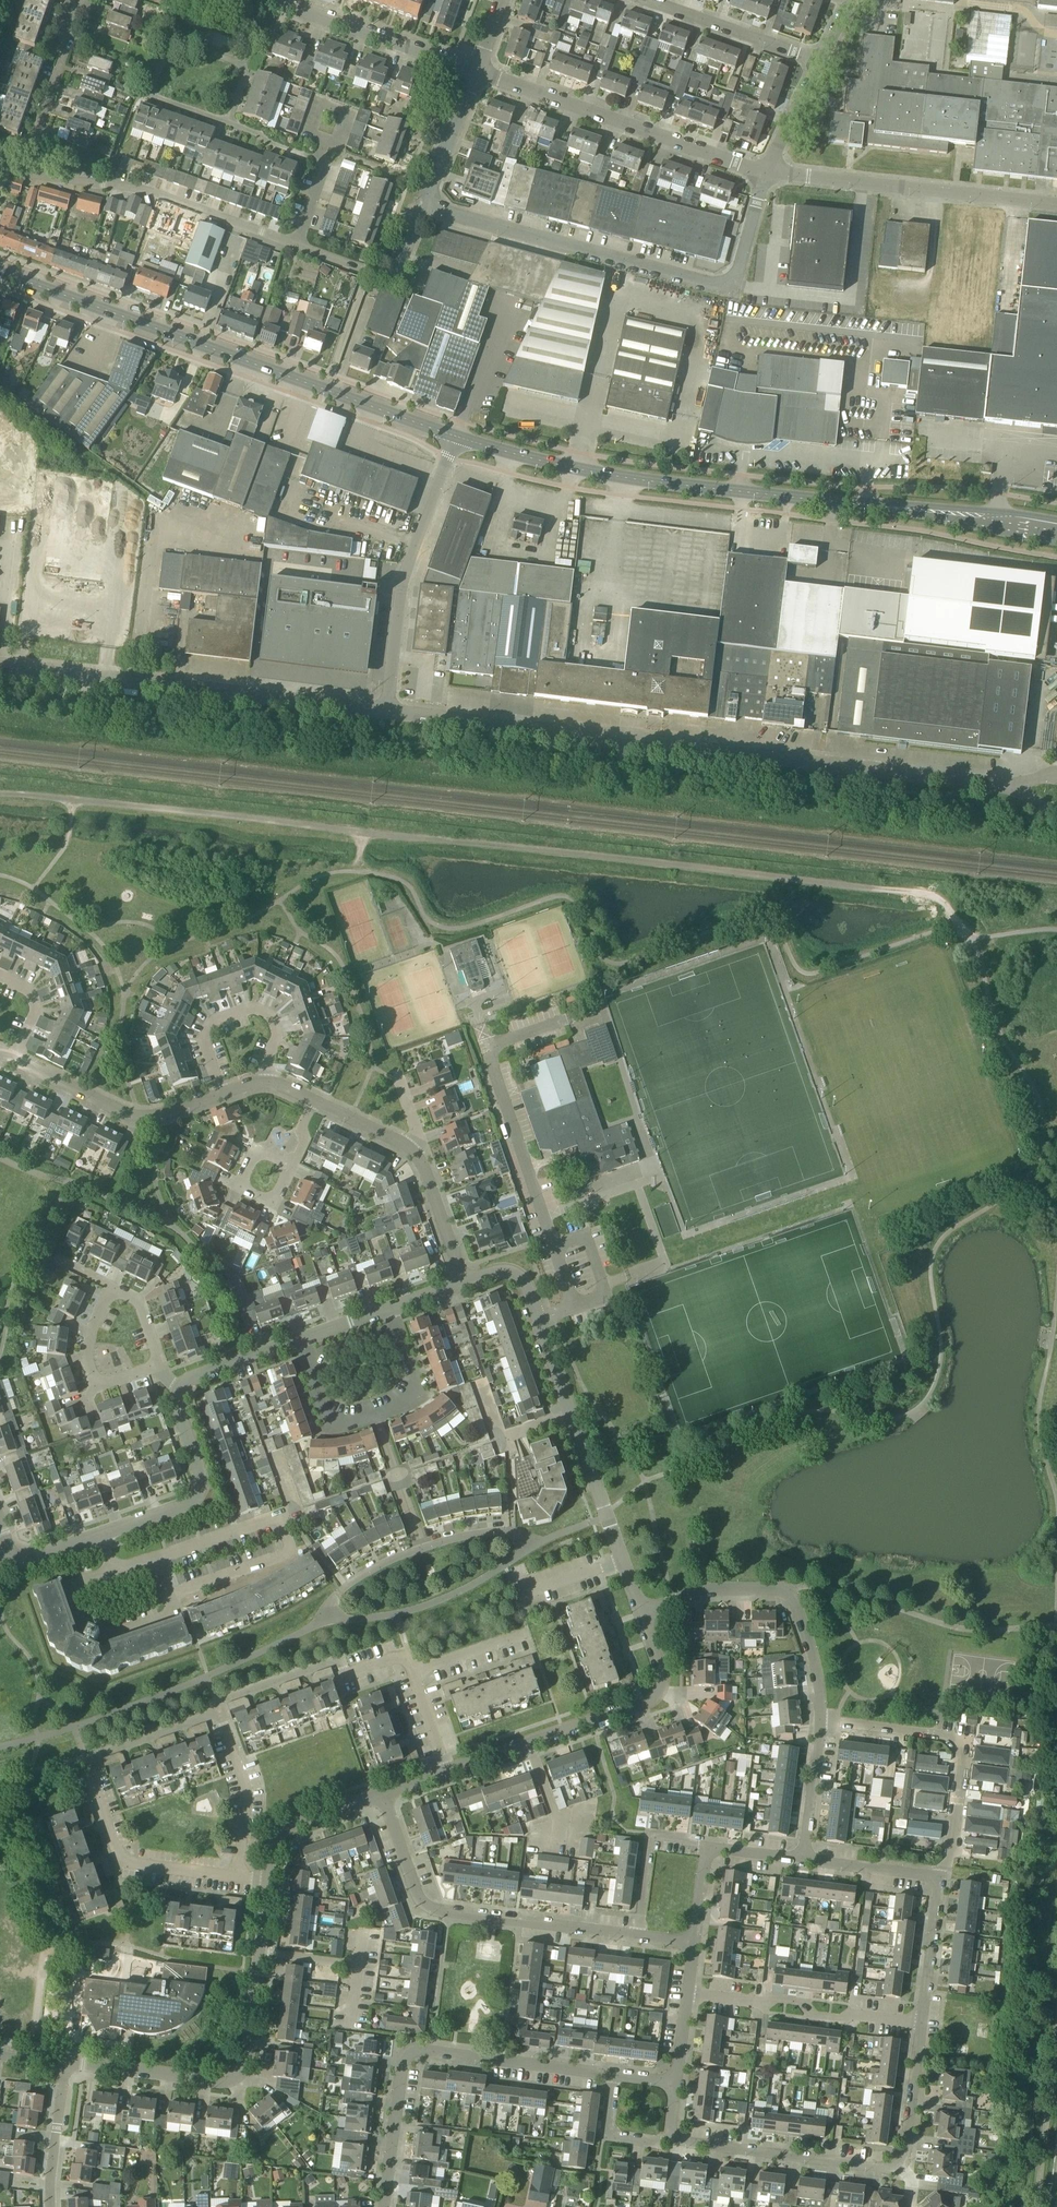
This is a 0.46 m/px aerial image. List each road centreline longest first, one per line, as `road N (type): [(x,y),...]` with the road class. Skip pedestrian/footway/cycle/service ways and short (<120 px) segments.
road 1 (track): [(953,932),(937,897),(0,793)]
road 2 (unclassified): [(1019,787),(385,710)]
road 3 (tertiary): [(998,519),(625,478),(455,437)]
road 4 (tertiary): [(455,437),(0,272)]
road 5 (residential): [(767,173),(737,273),(716,284),(425,204)]
road 6 (unclassified): [(385,710),(0,660)]
road 7 (residential): [(63,2060),(225,2079),(239,2072),(248,2057),(267,1882)]
road 8 (residential): [(920,2021),(906,2136),(899,2160),(887,2166),(672,2140)]
road 9 (residential): [(612,2075),(412,2054),(402,2066),(383,2206)]
road 10 (residential): [(637,1936),(436,1908),(421,1896),(381,1792)]
road 11 (residential): [(446,1768),(650,1703),(663,1674),(641,1611)]
road 12 (residential): [(767,173),(476,72)]
road 13 (residential): [(553,1248),(486,1046),(563,1020)]
road 14 (residential): [(297,244),(138,188),(14,171)]
road 15 (residential): [(1056,206),(767,173)]
road 16 (residential): [(175,1589),(290,1552),(283,1523),(155,1561)]
road 17 (unclassified): [(385,710),(405,574),(455,437)]
road 18 (residential): [(946,1881),(963,1751),(953,1740),(821,1725)]
road 19 (residential): [(920,2021),(687,1994)]
road 20 (residential): [(235,1878),(122,1859),(83,1757)]
road 21 (residential): [(170,1385),(203,1481),(200,1494),(189,1506),(103,1530)]
road 22 (residential): [(16,1061),(118,1110),(152,1116),(221,1095)]
road 23 (residential): [(229,122),(155,96),(152,88),(168,47),(183,44),(241,66),(245,75)]
road 24 (residential): [(476,72),(273,0)]
road 25 (residential): [(260,1083),(276,1025),(252,1008),(216,1017),(204,1035),(221,1095)]
road 26 (residential): [(175,1589),(171,1617),(117,1637),(81,1620),(70,1586),(117,1572)]
road 27 (residential): [(446,1768),(406,1658),(345,1678),(339,1660)]
road 28 (residential): [(235,1878),(247,1795),(216,1701)]
road 29 (residential): [(817,64),(646,0)]
road 30 (residential): [(161,1366),(114,1385),(94,1380),(86,1349),(109,1288)]
road 31 (residential): [(267,1882),(285,1826),(381,1792)]
road 32 (residential): [(637,1936),(654,1835),(711,1841)]
road 33 (residential): [(623,1561),(572,1420)]
road 34 (residential): [(641,1611),(744,1589),(787,1590)]
road 35 (residential): [(216,1701),(203,1717),(83,1757)]
road 36 (residential): [(50,2206),(63,2060)]
road 37 (residential): [(802,1854),(946,1881)]
road 38 (residential): [(946,1881),(920,2021)]
road 39 (residential): [(424,1545),(376,1411)]
road 40 (residential): [(34,134),(82,0)]
road 41 (residential): [(425,204),(476,72)]
road 42 (residential): [(821,1725),(810,1654),(787,1590)]
road 43 (residential): [(376,1411),(409,1391),(417,1362),(400,1301)]
road 44 (residential): [(802,1854),(821,1725)]
road 45 (residential): [(339,1660),(216,1701)]
road 46 (residential): [(424,1545),(480,1529),(551,1534)]
road 47 (residential): [(376,1411),(332,1414),(299,1338)]
road 48 (residential): [(572,1305),(604,1293),(585,1238),(553,1248)]
road 49 (residential): [(419,1161),(461,1279)]
road 50 (residential): [(672,2140),(618,2143),(611,2136),(612,2075)]
road 51 (residential): [(310,1100),(419,1161)]
road 52 (residential): [(290,1163),(274,1197),(262,1197),(243,1186),(241,1171),(253,1153),(268,1151)]
road 53 (residential): [(767,173),(817,64)]

